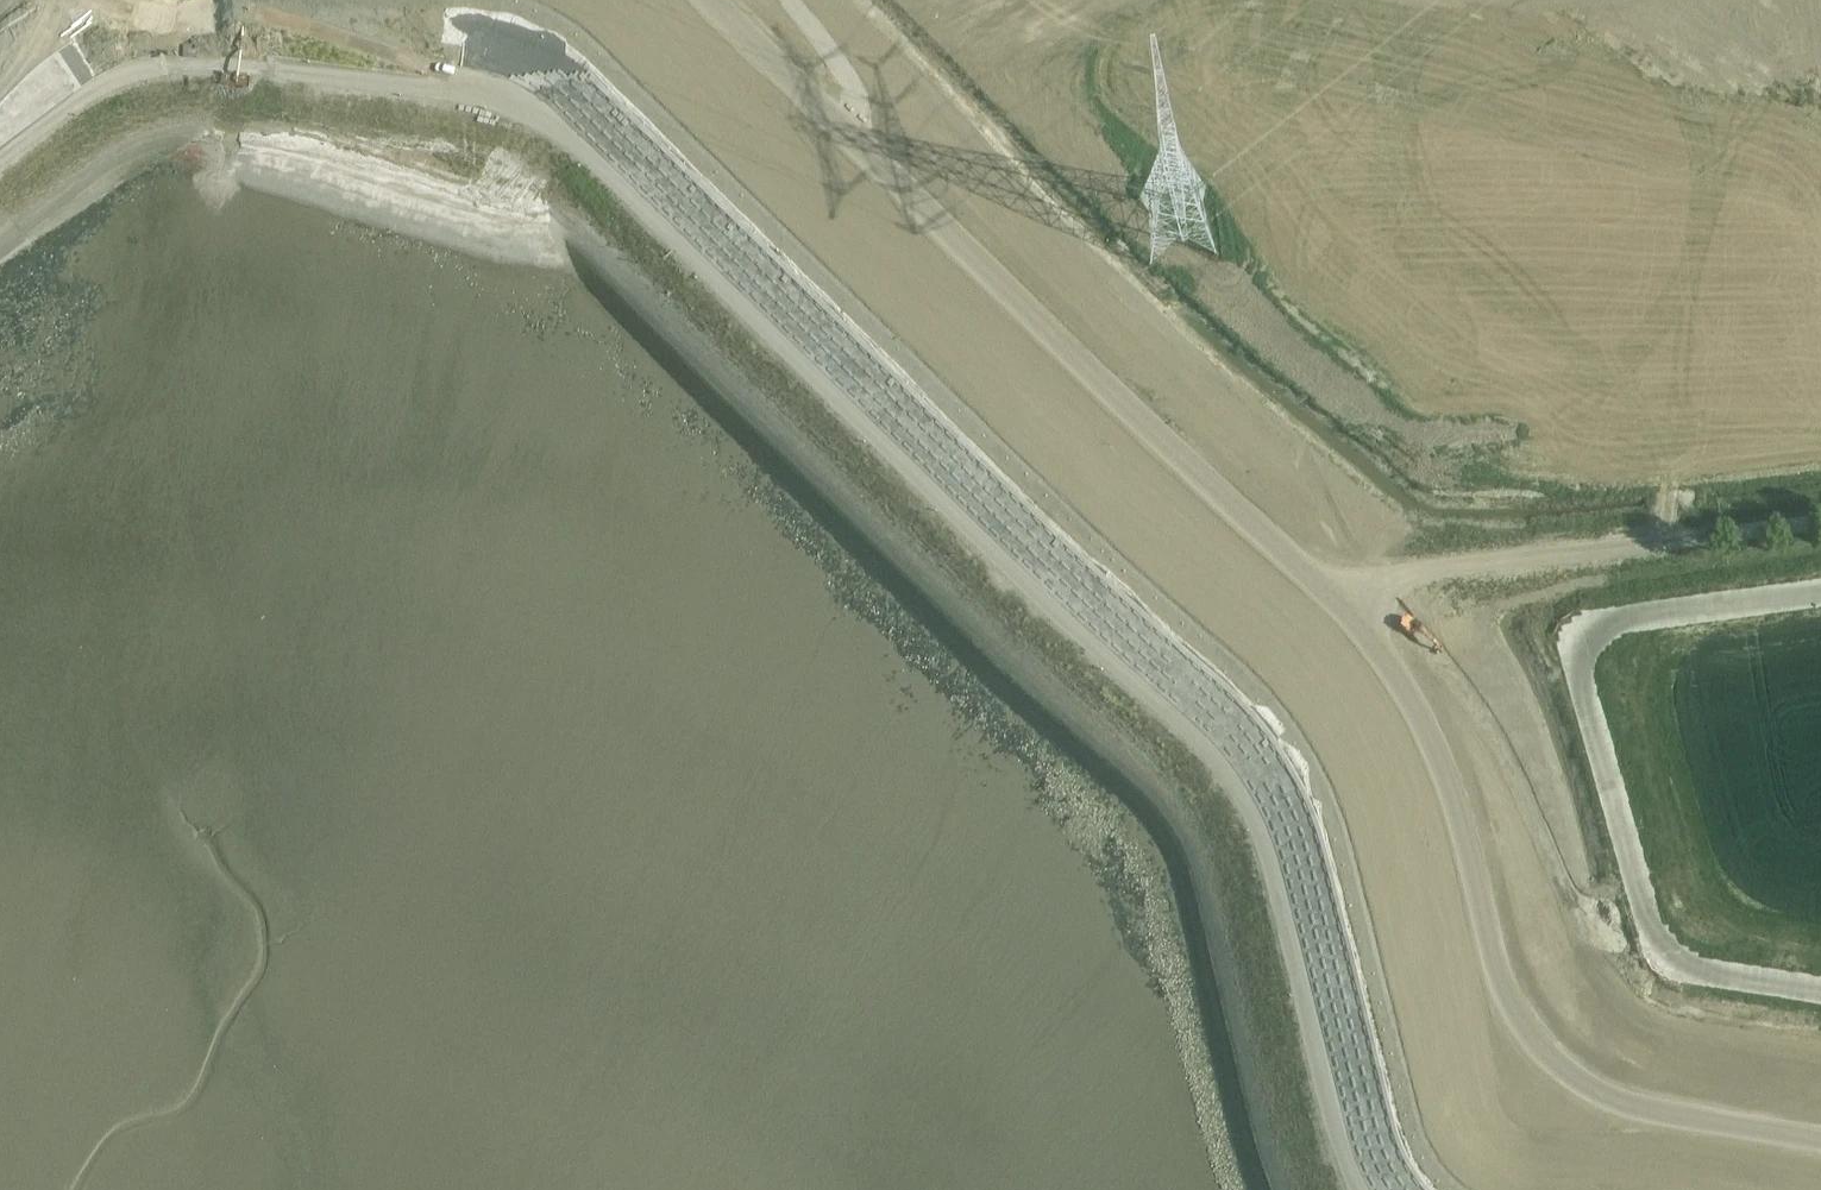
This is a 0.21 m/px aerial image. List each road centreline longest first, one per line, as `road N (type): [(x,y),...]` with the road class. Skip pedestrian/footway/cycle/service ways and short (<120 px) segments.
road 1 (unclassified): [(1354,611),(1128,425),(708,0)]
road 2 (unclassified): [(1820,1148),(1642,1118),(1581,1089),(1534,1040),(1507,990),(1440,768),(1404,687),(1354,611)]
road 3 (unclassified): [(1354,611),(1426,577),(1820,524)]

